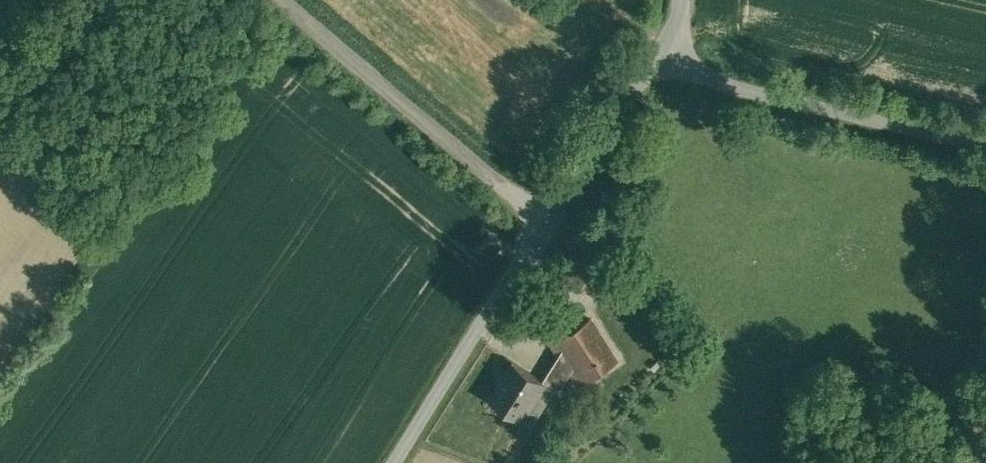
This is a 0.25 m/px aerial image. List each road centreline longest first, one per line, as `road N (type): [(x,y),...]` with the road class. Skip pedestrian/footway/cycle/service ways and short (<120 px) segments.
road 1 (residential): [(372,462),(645,0)]
road 2 (track): [(268,0),(521,210)]
road 3 (residential): [(694,0),(985,71)]

